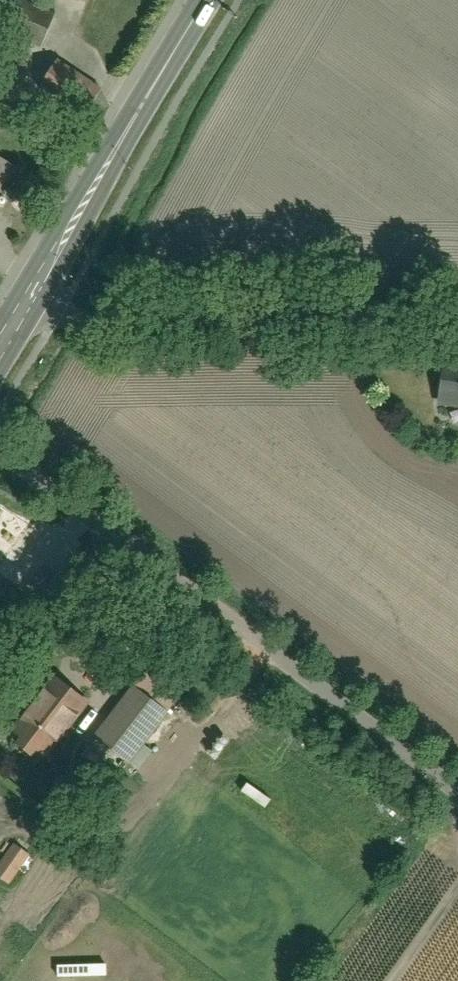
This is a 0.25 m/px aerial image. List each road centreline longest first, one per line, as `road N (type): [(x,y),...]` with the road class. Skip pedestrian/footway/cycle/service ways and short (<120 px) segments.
road 1 (residential): [(0,446),(457,788)]
road 2 (primary): [(214,0),(0,351)]

